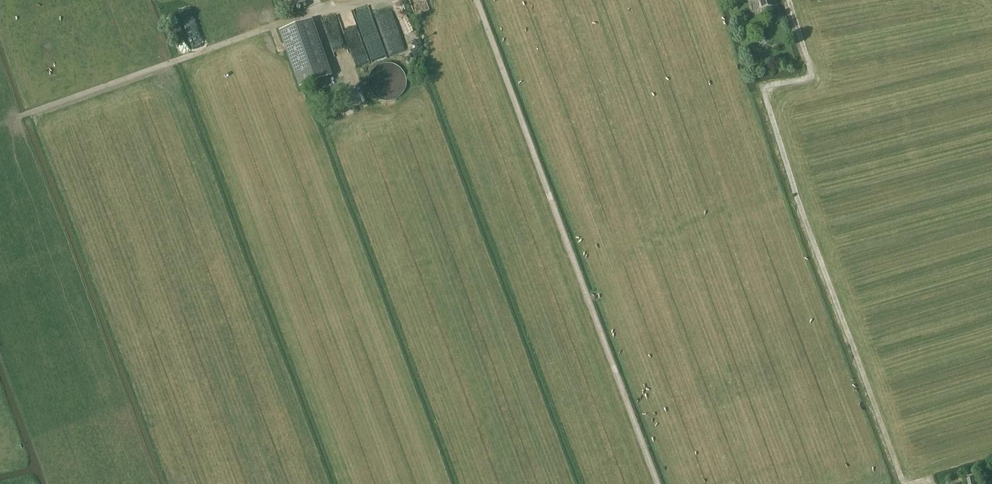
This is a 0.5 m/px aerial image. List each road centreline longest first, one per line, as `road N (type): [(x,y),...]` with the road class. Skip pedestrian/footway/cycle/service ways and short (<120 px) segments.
road 1 (track): [(905,483),(764,88),(812,77),(789,0)]
road 2 (track): [(667,483),(486,0)]
road 3 (track): [(317,12),(22,111)]

